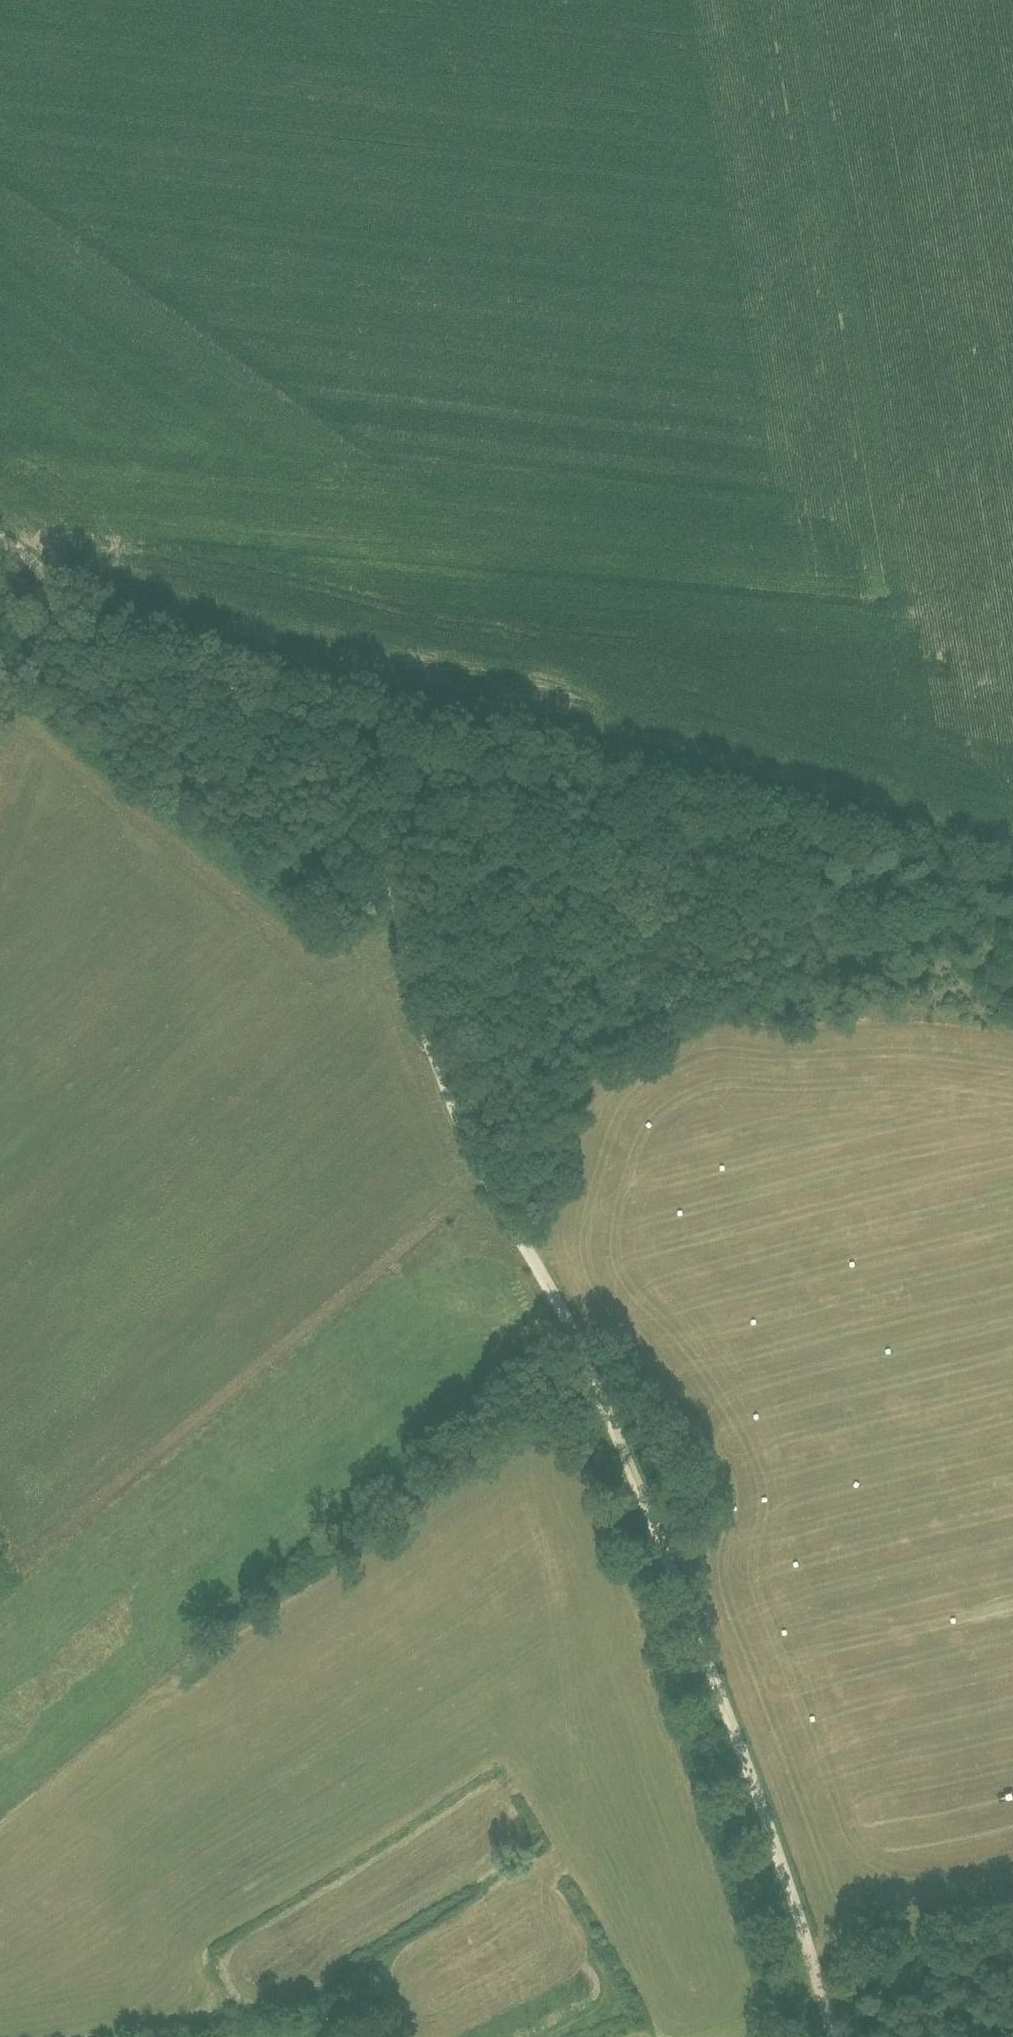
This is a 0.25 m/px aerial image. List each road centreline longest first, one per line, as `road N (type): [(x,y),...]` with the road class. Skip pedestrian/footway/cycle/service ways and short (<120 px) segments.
road 1 (track): [(71,625),(283,716),(324,748),(344,780),(401,899),(421,1024),(457,1122),(589,1373),(777,1868),(829,2036)]

